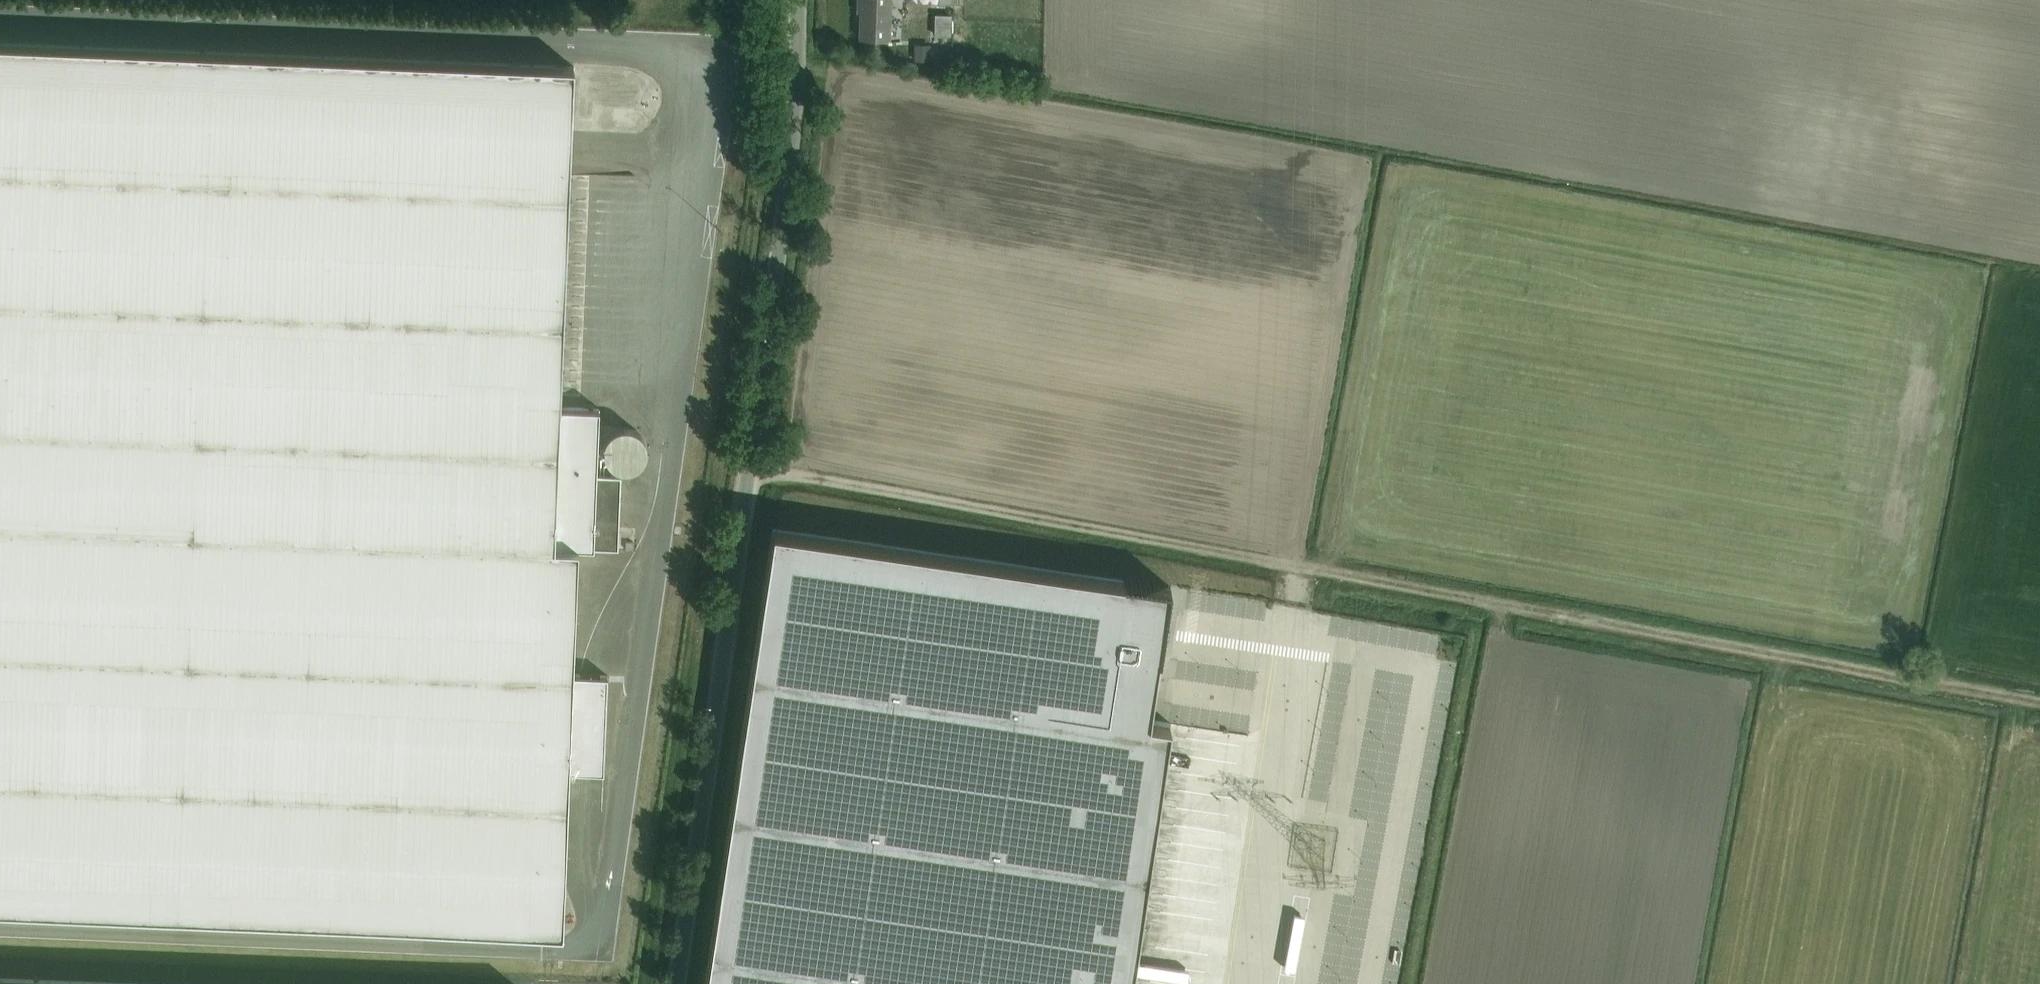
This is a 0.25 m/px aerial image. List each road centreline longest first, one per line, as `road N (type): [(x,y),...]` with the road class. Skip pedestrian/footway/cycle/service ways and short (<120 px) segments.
road 1 (track): [(750,473),(2039,700)]
road 2 (unclassified): [(676,983),(775,285),(797,0)]

